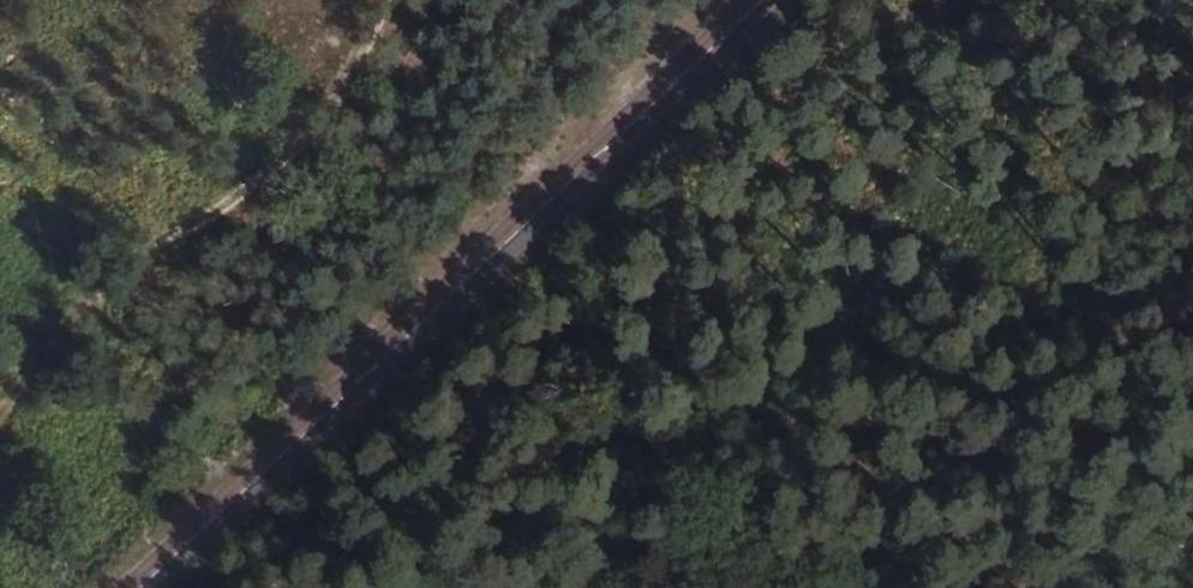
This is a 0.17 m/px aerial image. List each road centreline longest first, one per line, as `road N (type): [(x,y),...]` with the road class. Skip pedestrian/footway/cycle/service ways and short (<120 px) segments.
road 1 (tertiary): [(754,0),(133,587)]

